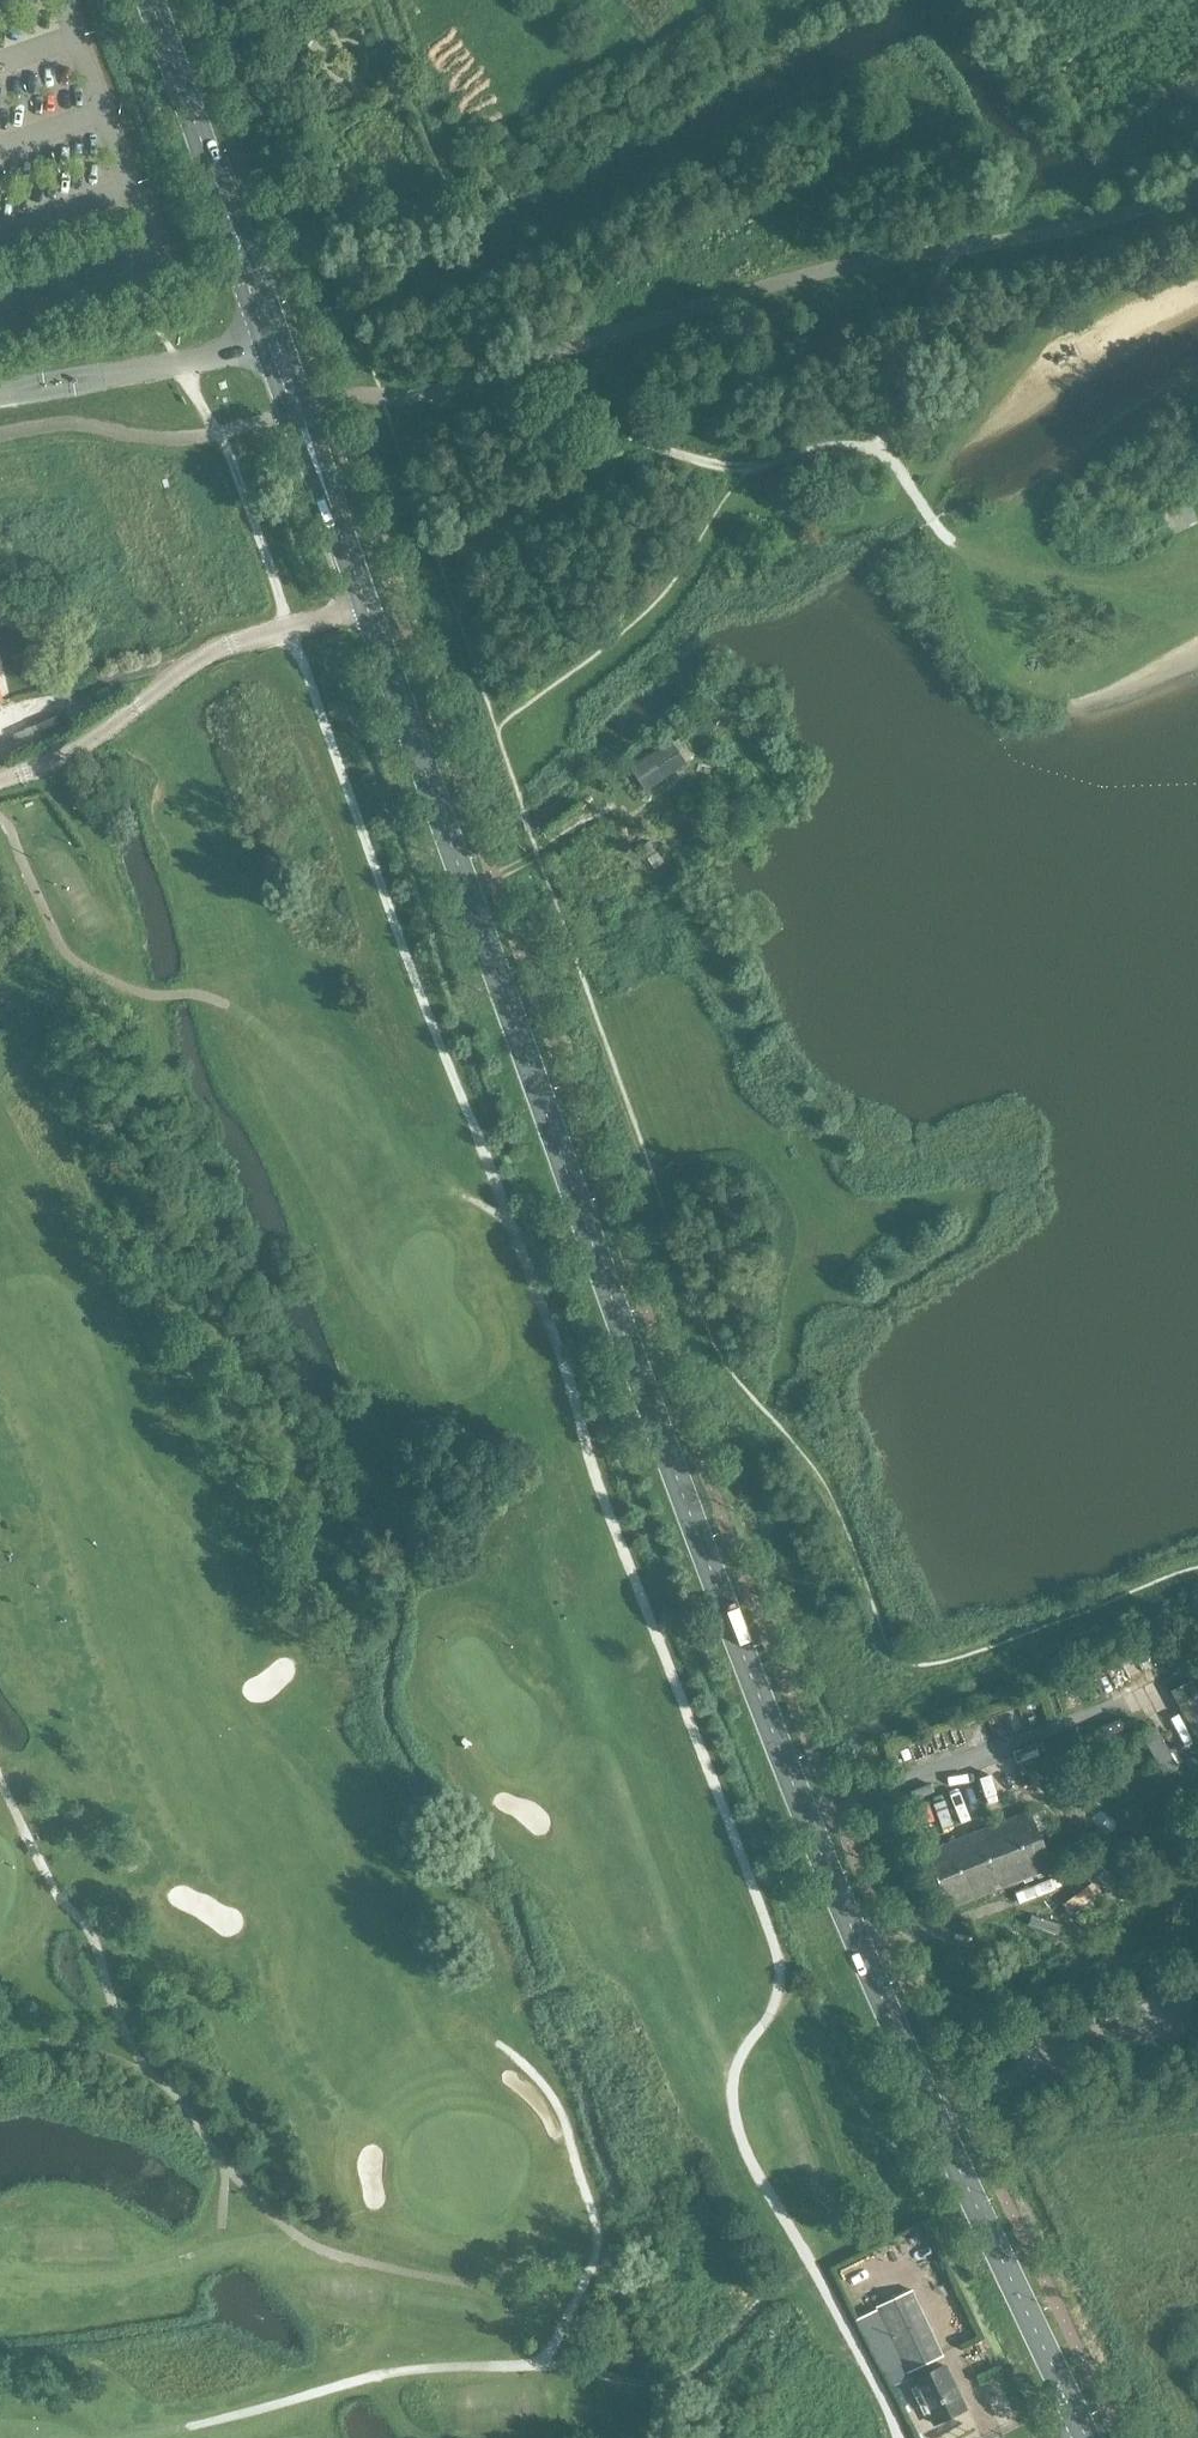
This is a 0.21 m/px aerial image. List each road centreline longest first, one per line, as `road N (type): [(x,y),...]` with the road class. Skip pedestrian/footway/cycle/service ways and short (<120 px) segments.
road 1 (tertiary): [(1086,2437),(891,2017),(739,1645),(367,604)]
road 2 (tertiary): [(237,236),(153,0)]
road 3 (tertiary): [(237,236),(238,283),(258,342),(285,414),(311,451)]
road 4 (tertiary): [(311,451),(309,407),(263,273),(237,236)]
road 5 (tertiary): [(367,604),(311,451)]

